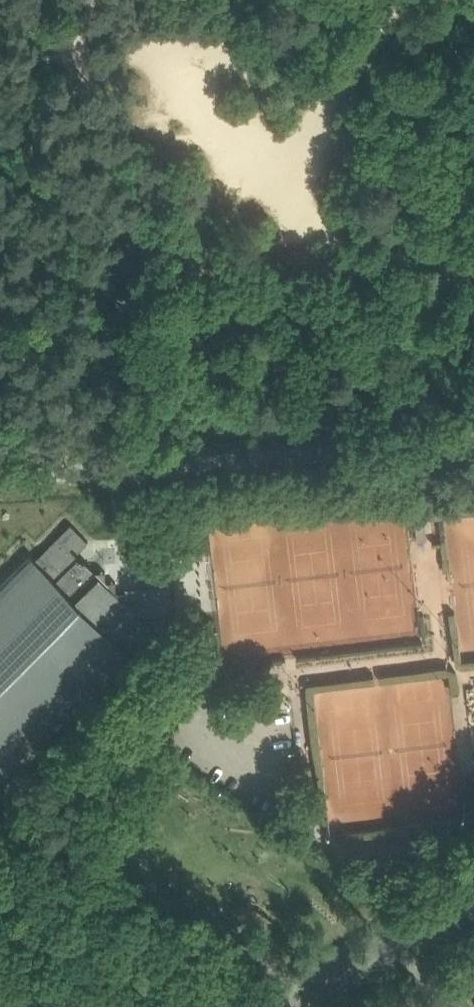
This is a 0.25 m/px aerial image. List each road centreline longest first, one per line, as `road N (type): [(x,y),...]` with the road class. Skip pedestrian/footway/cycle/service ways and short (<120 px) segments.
road 1 (unclassified): [(473,449),(0,476)]
road 2 (unclassified): [(274,1006),(473,888)]

